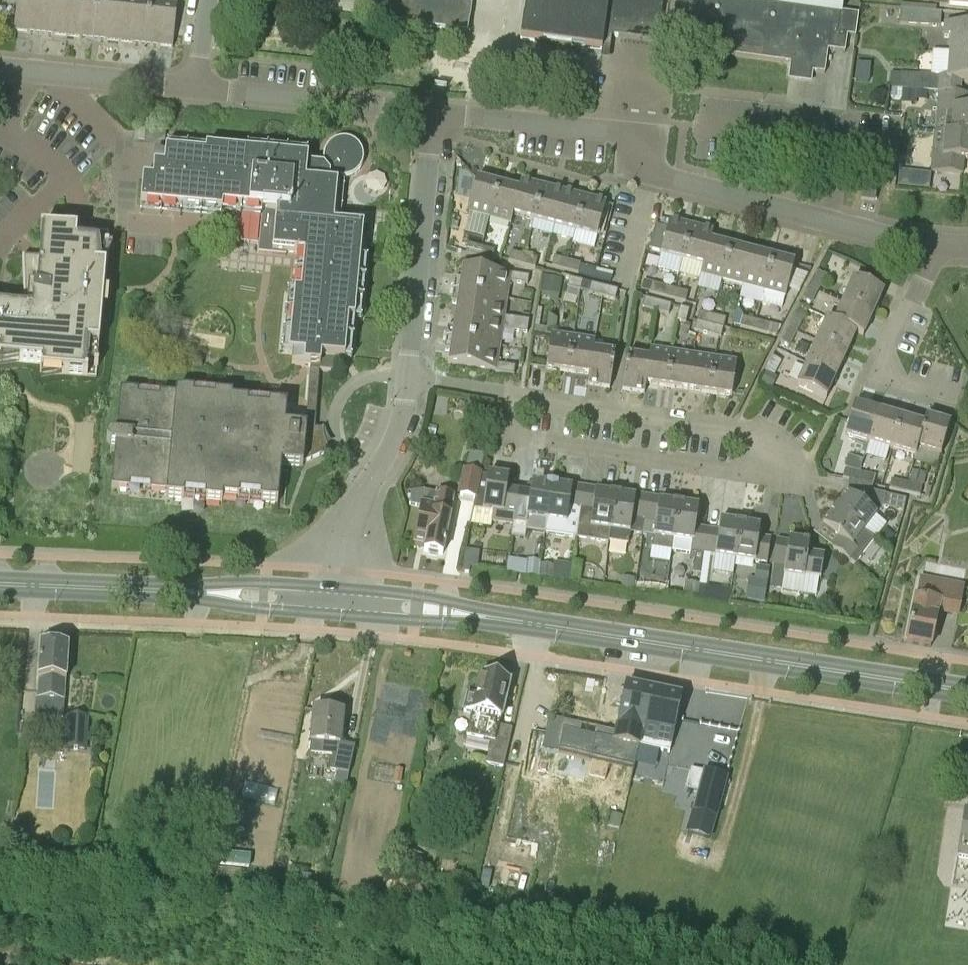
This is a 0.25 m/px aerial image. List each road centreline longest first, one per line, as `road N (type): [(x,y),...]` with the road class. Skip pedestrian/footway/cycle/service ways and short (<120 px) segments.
road 1 (secondary): [(967,690),(340,602)]
road 2 (residential): [(934,245),(647,173),(652,135),(433,112)]
road 3 (residential): [(515,397),(509,437),(785,478),(800,464),(793,446),(754,433),(612,412)]
road 4 (secondary): [(340,602),(0,583)]
road 5 (residential): [(433,112),(409,378)]
road 6 (residential): [(433,112),(195,85)]
road 7 (residential): [(409,378),(396,430),(346,535),(340,602)]
road 8 (residential): [(952,397),(881,375),(934,245)]
road 9 (residential): [(195,85),(32,70)]
road 10 (residential): [(32,70),(9,130),(64,179)]

